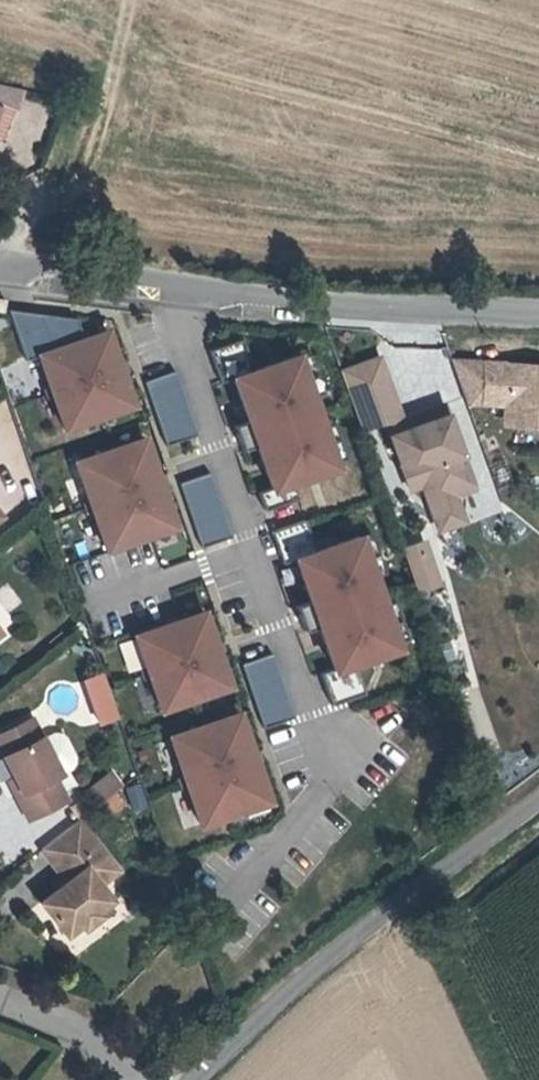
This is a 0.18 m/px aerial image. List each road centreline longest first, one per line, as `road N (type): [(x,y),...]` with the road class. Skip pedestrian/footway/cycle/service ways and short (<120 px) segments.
road 1 (residential): [(172,286),(328,773)]
road 2 (unclassified): [(538,805),(311,972),(199,1079)]
road 3 (unclassified): [(538,317),(172,286)]
road 4 (unclassified): [(172,286),(0,269)]
road 5 (residential): [(135,1079),(101,1044),(0,998)]

